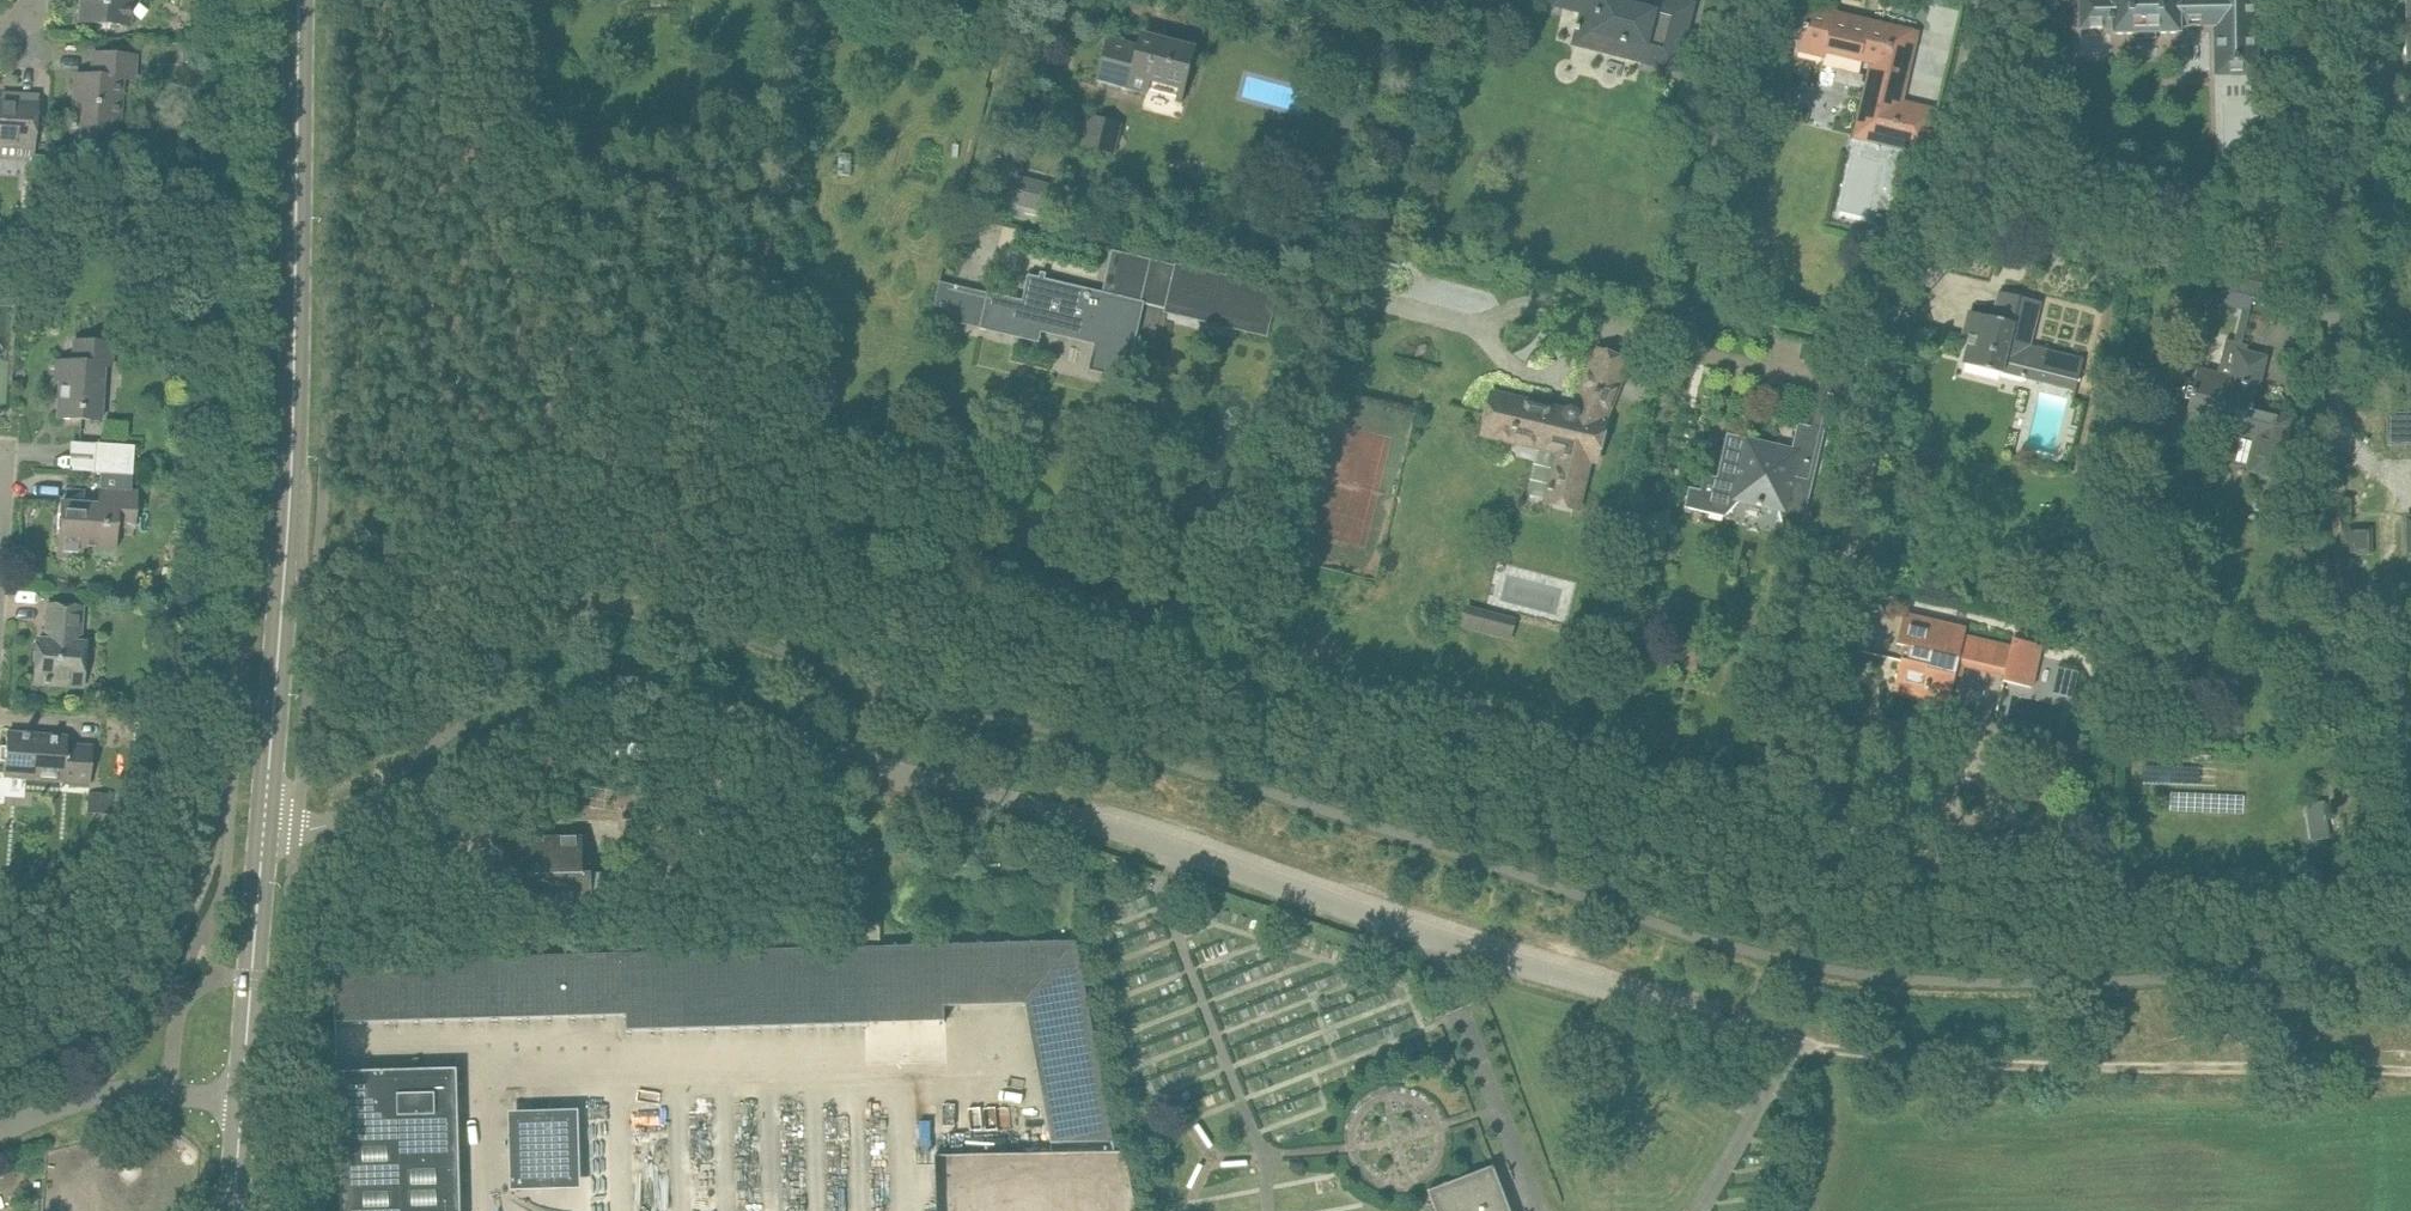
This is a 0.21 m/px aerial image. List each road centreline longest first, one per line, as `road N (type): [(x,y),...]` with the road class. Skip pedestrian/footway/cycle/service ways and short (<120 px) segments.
road 1 (unclassified): [(1791,1039),(660,694),(590,695),(554,706),(397,796),(326,825),(264,830)]
road 2 (tertiary): [(264,830),(289,524),(298,0)]
road 3 (track): [(1791,1039),(1964,1060),(2410,1071)]
road 4 (residential): [(1846,550),(1973,0)]
road 5 (residential): [(2366,461),(2337,424),(2331,225),(2330,146),(2362,0)]
road 6 (residential): [(1683,302),(1752,0)]
road 7 (tertiary): [(241,1102),(264,830)]
road 8 (residential): [(1377,246),(1439,0)]
road 9 (unclassified): [(0,1132),(111,1091),(241,1102)]
road 10 (residential): [(974,214),(1028,0)]

